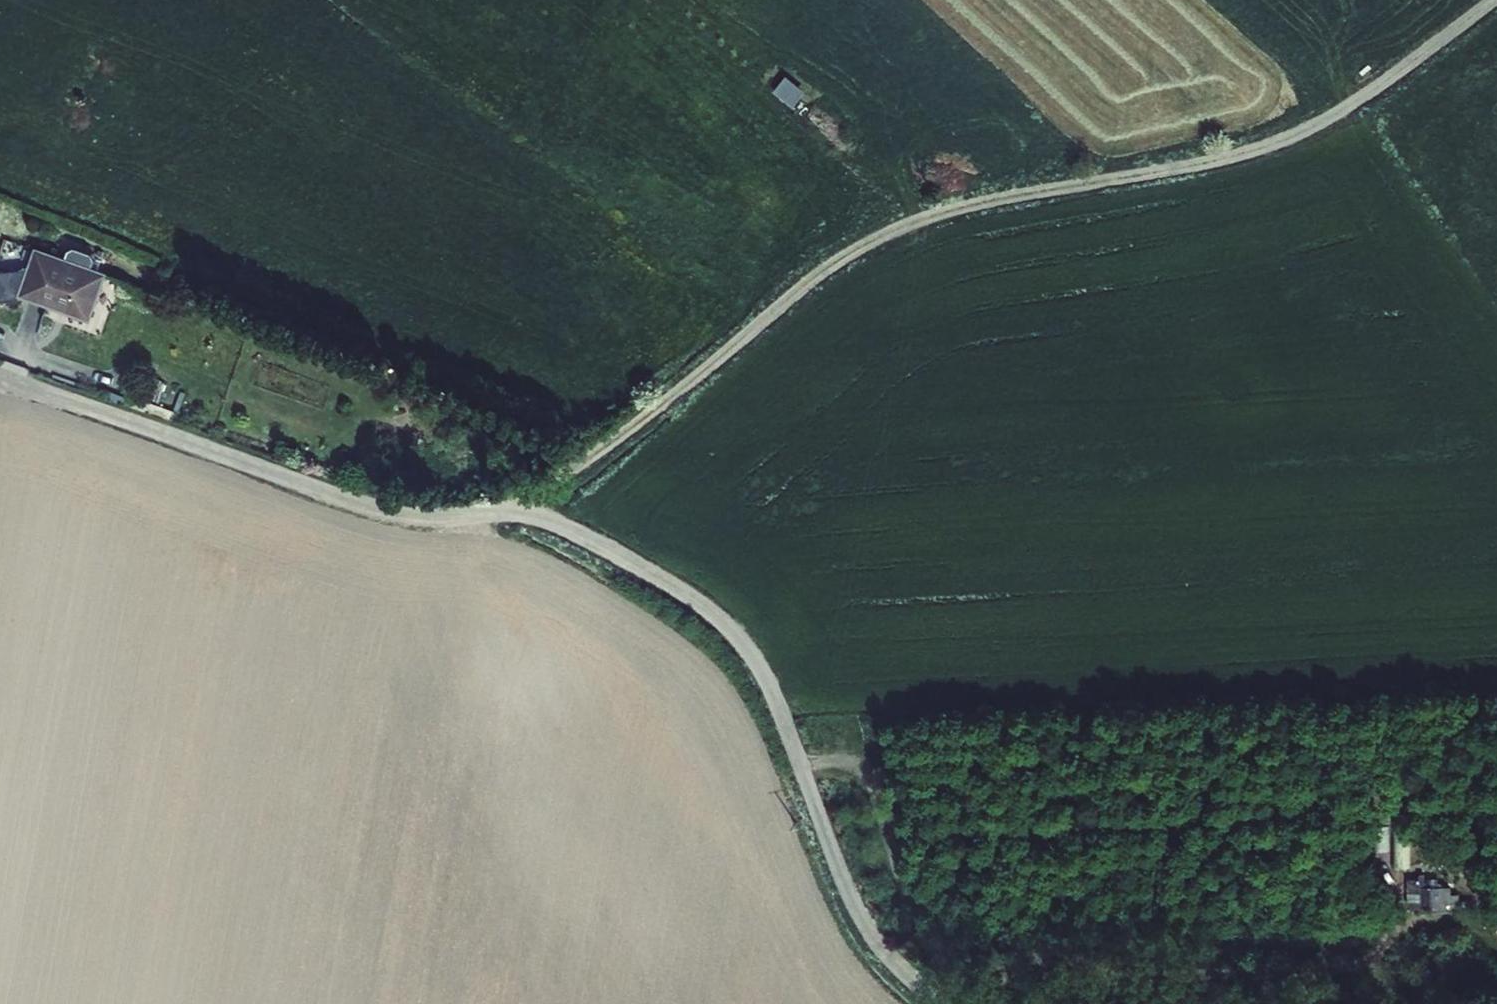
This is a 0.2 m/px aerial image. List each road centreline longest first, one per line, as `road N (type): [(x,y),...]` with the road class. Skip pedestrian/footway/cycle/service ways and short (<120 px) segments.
road 1 (track): [(505,504),(568,476),(856,252),(1005,194),(1165,175),(1324,118),(1483,0)]
road 2 (track): [(505,504),(688,593),(722,621),(782,714),(873,954),(923,1003)]
road 3 (unclassified): [(0,376),(382,510),(442,516),(505,504)]

